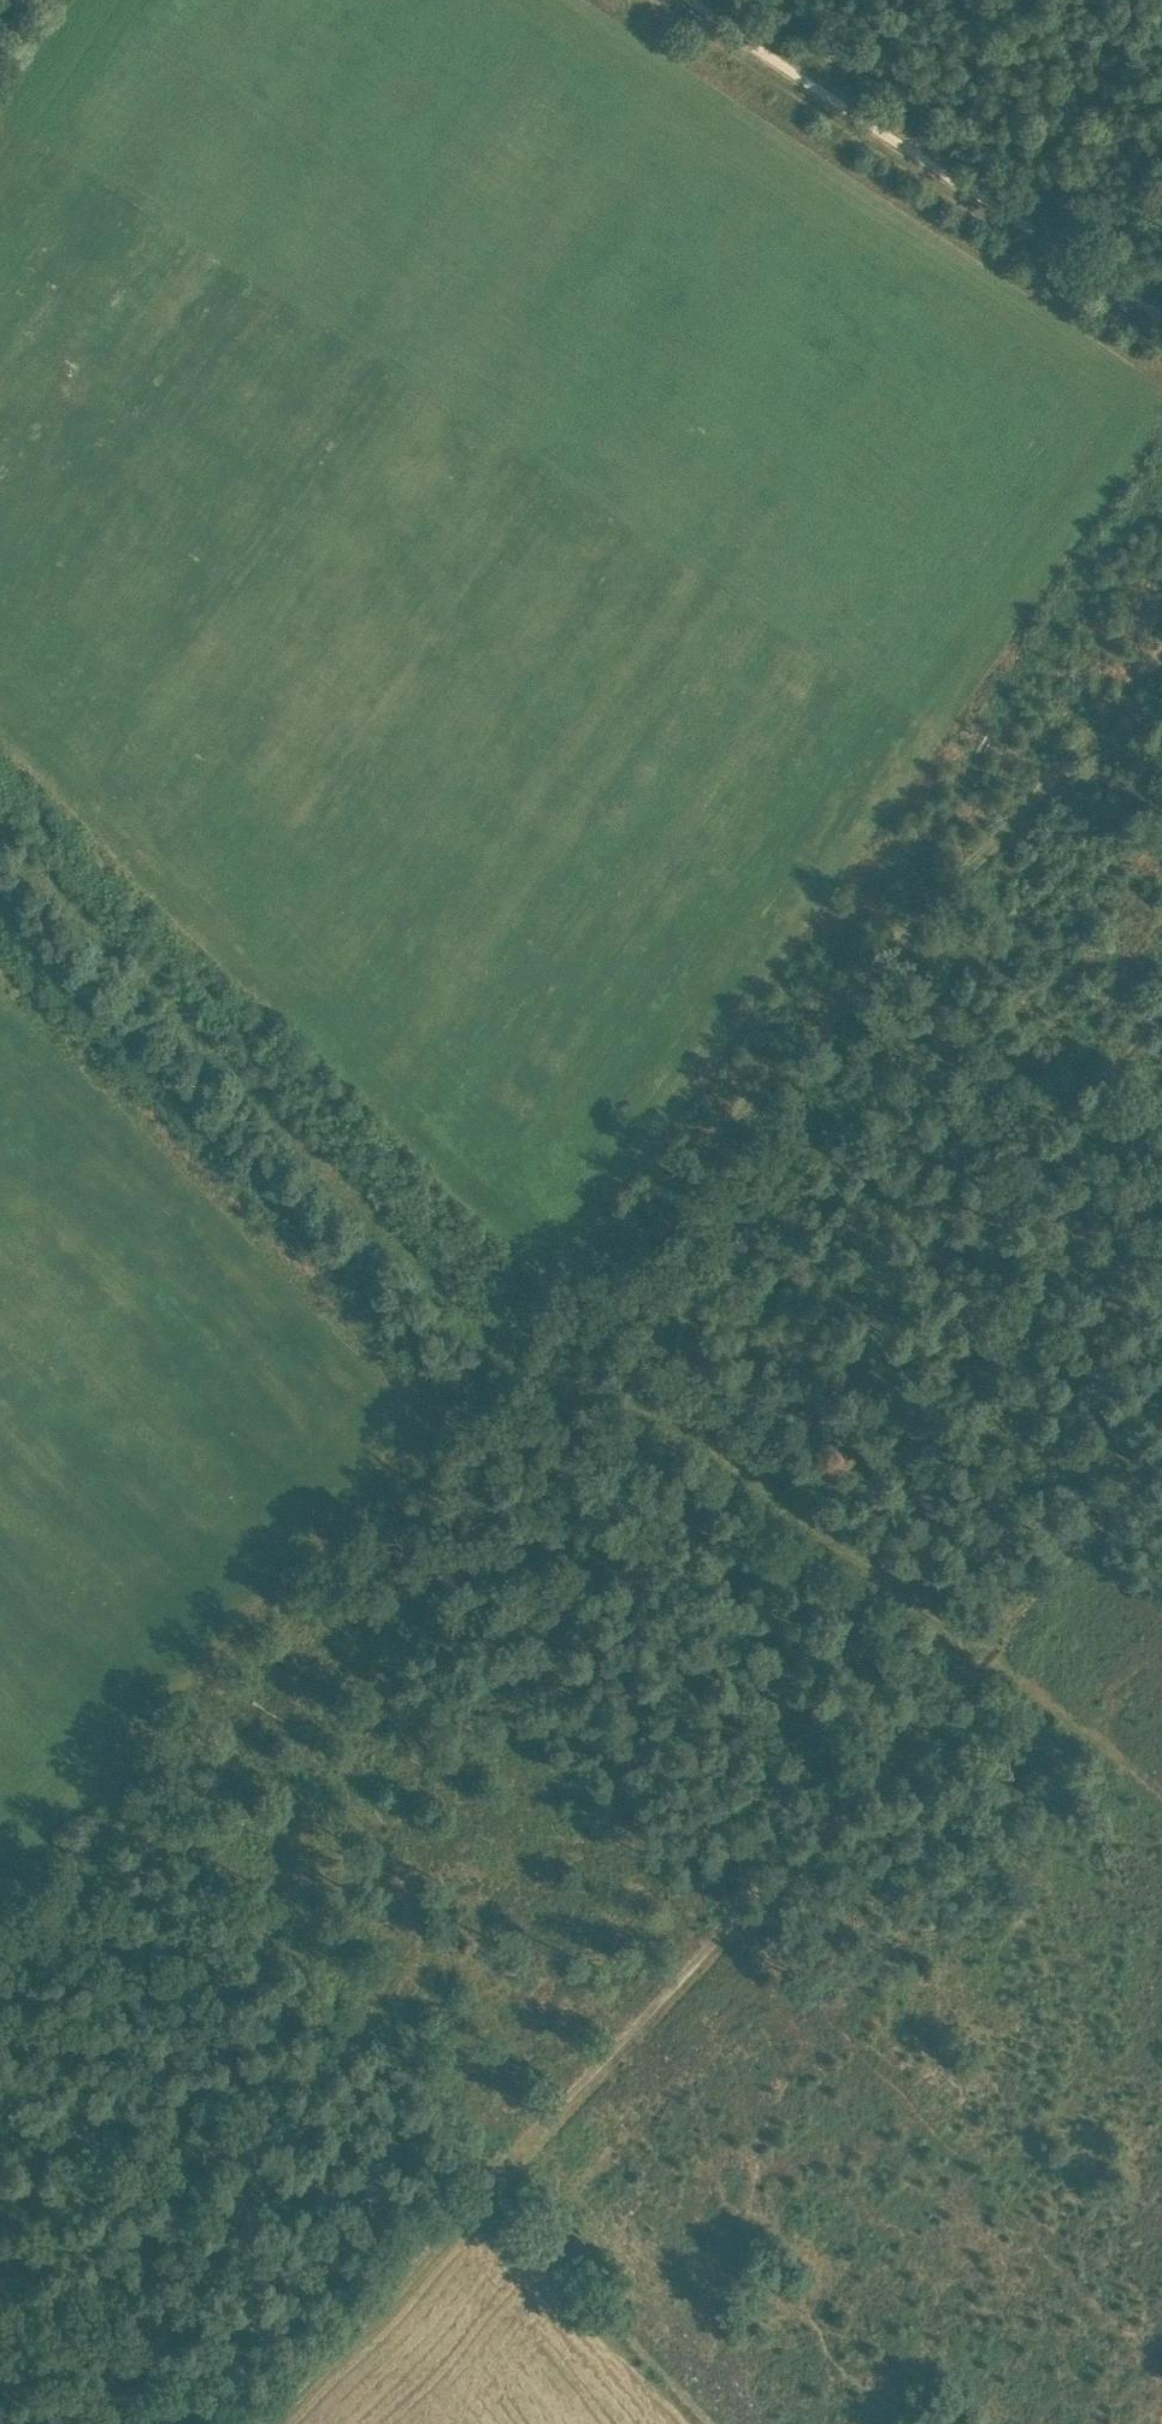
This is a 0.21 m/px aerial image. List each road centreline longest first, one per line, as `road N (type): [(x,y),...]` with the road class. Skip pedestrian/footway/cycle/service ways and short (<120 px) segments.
road 1 (track): [(1161,658),(676,1184),(657,1249),(660,1327),(680,1409),(1161,1785)]
road 2 (track): [(980,1646),(238,2423)]
road 3 (track): [(1161,335),(667,0)]
road 4 (track): [(142,2423),(0,2273)]

